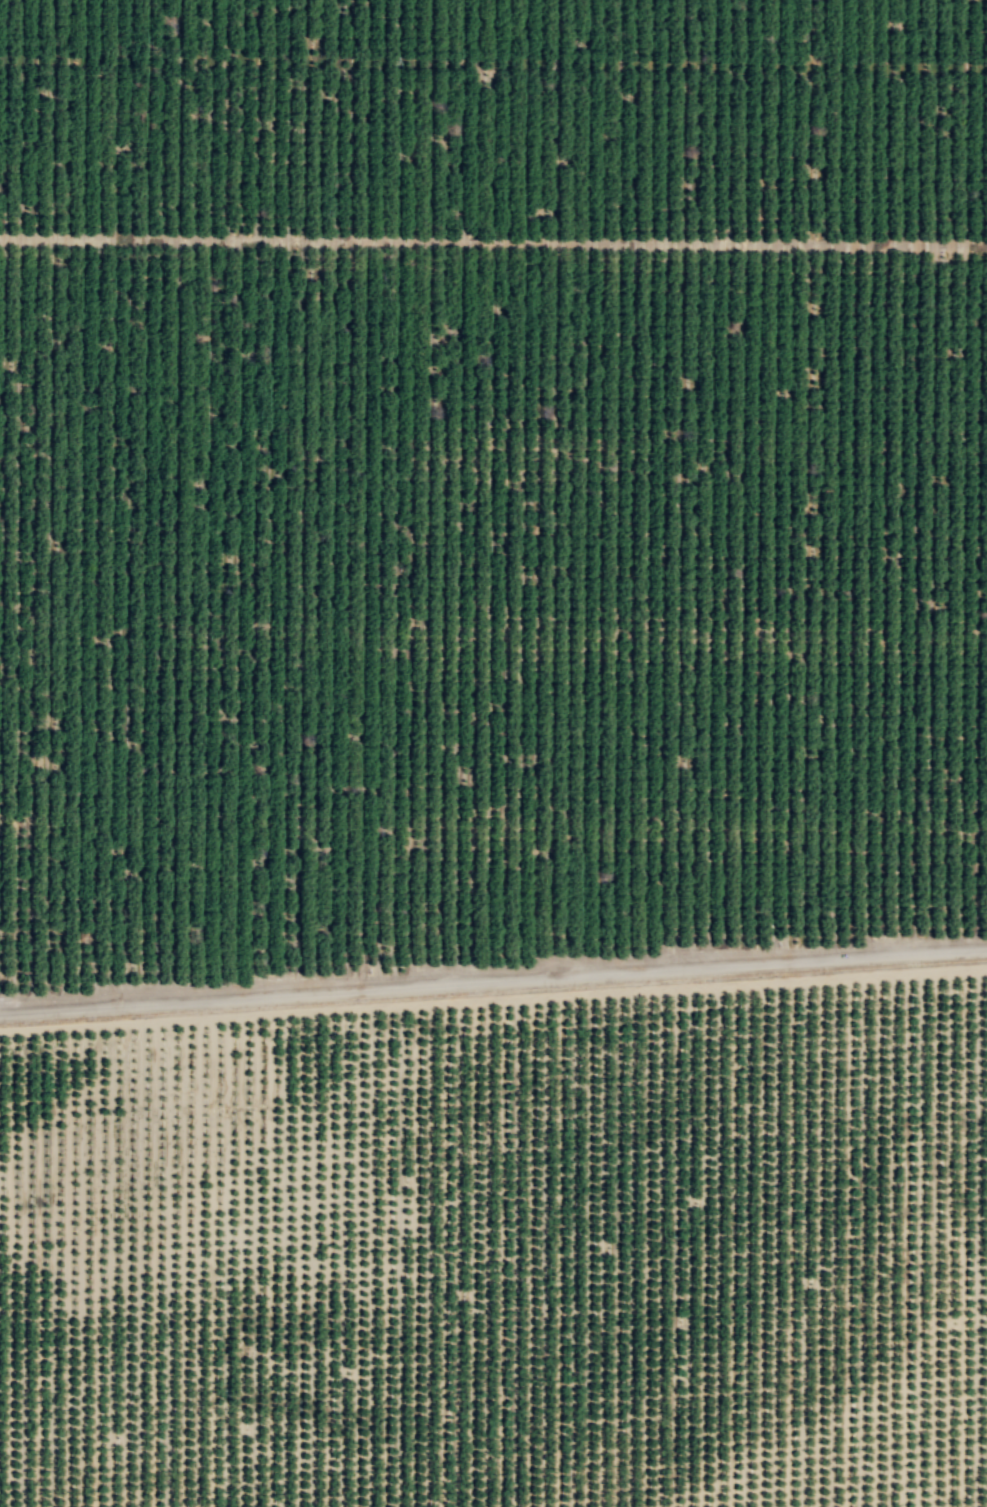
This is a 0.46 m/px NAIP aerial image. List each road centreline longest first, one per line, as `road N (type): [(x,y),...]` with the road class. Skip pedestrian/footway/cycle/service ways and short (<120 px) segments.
road 1 (track): [(986,950),(0,1018)]
road 2 (track): [(986,968),(0,1032)]

